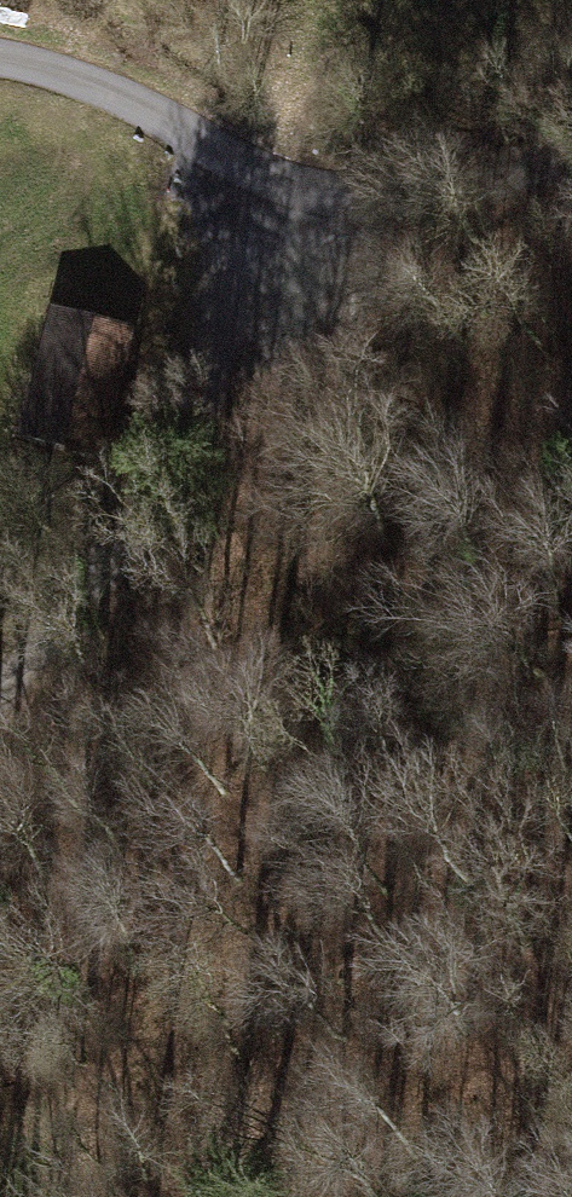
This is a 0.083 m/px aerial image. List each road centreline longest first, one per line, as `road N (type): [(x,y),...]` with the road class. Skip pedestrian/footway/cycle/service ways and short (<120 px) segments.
road 1 (track): [(207,388),(271,523),(259,644),(169,827),(162,937),(185,1196)]
road 2 (residential): [(571,157),(455,195),(358,193),(255,169),(76,78),(0,58)]
road 3 (track): [(0,693),(113,558),(184,447),(207,388),(255,169)]

